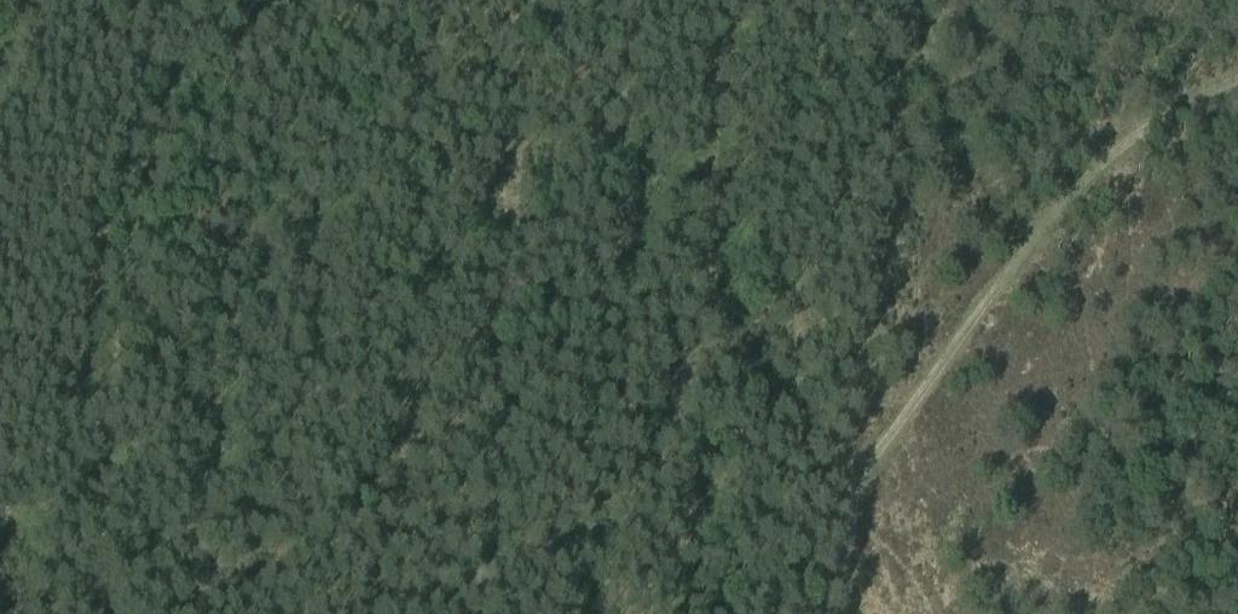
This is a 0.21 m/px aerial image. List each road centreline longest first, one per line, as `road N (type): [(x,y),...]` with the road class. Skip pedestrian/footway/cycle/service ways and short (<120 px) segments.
road 1 (track): [(840,613),(854,487),(979,307),(1092,174),(1148,127),(1237,81)]

